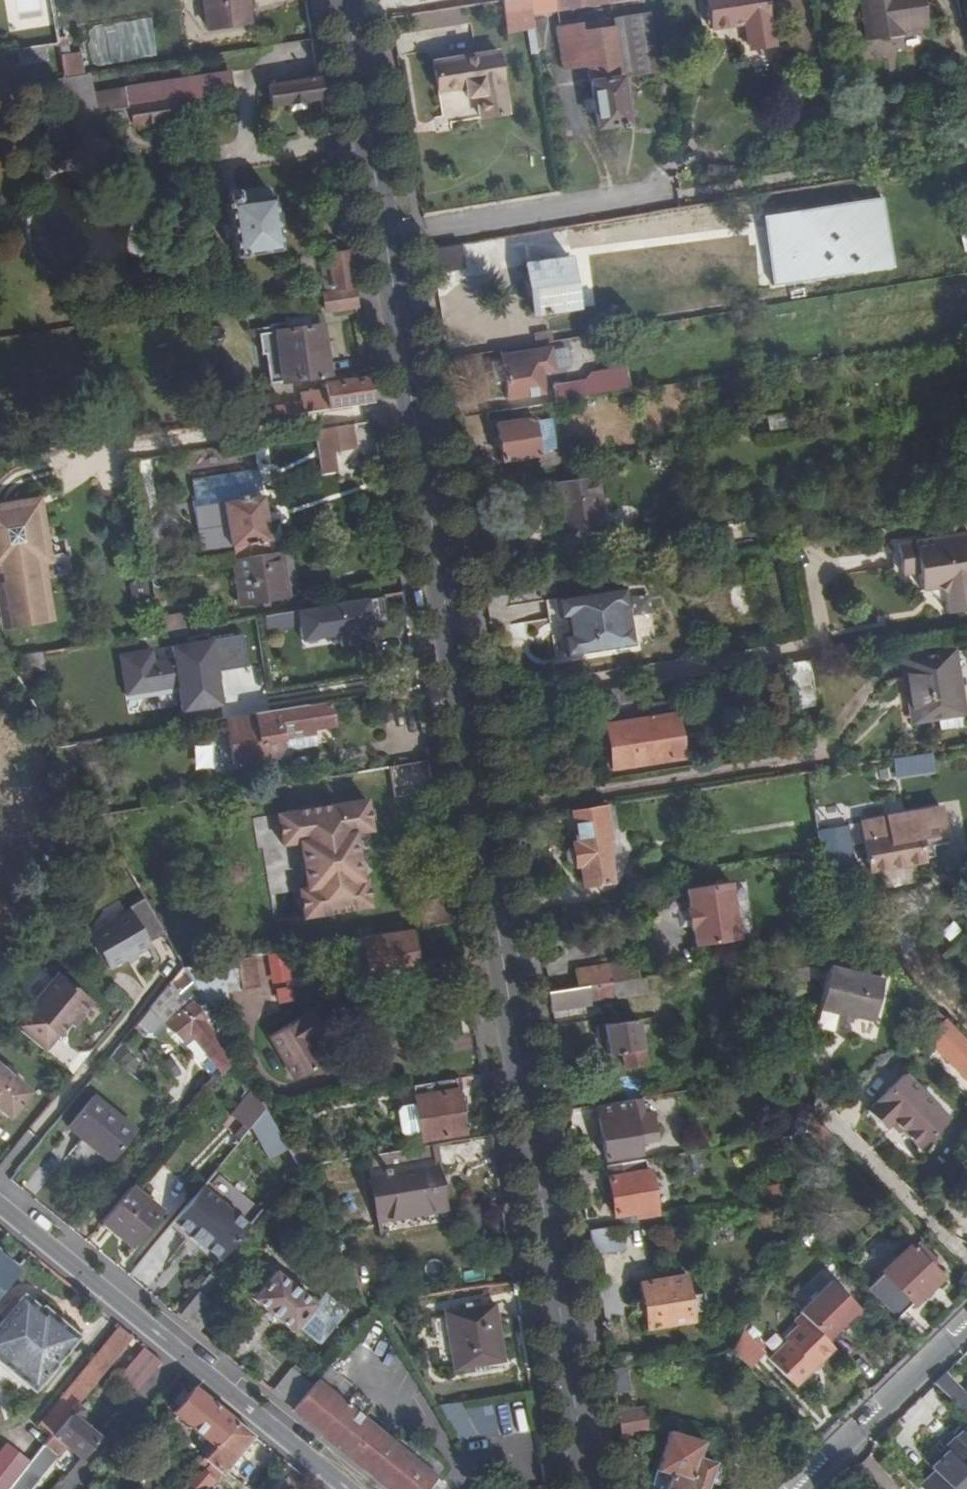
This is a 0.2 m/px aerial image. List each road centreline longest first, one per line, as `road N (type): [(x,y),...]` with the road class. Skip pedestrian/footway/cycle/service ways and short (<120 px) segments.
road 1 (tertiary): [(587,1488),(468,814),(342,0)]
road 2 (residential): [(346,1488),(0,1200)]
road 3 (residential): [(801,1488),(966,1327)]

